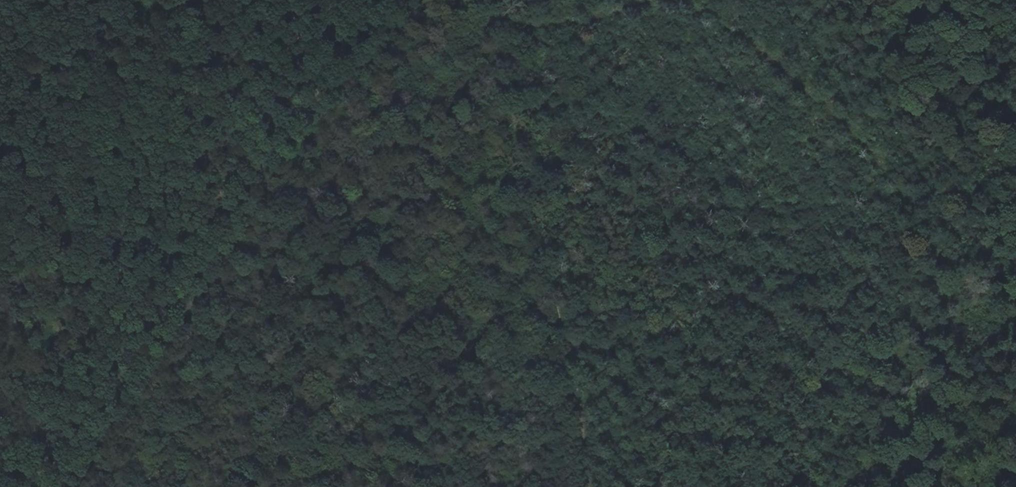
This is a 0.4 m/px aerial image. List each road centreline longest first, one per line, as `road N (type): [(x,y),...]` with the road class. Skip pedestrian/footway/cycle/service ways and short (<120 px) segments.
road 1 (track): [(593,486),(569,326),(497,0)]

